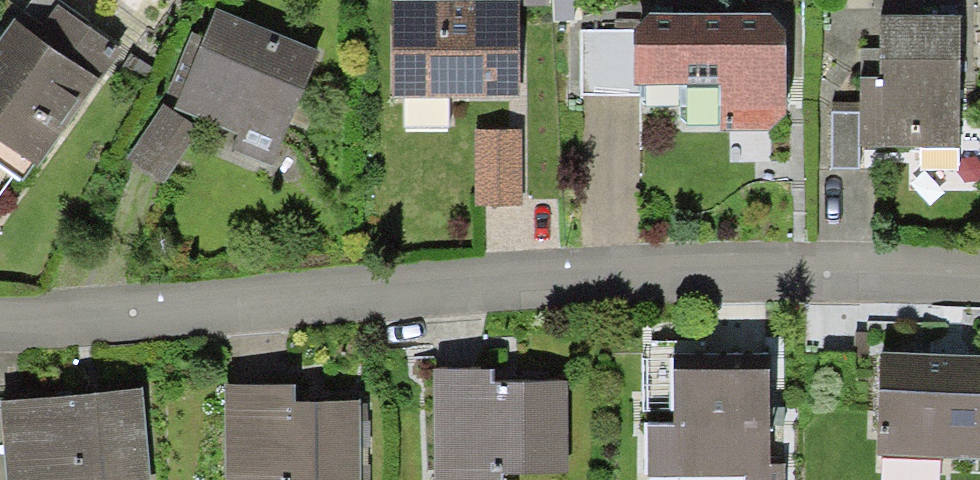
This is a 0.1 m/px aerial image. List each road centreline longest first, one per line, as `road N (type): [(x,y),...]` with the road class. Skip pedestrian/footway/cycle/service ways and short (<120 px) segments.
road 1 (residential): [(0,317),(101,322),(489,289),(835,279),(979,285)]

